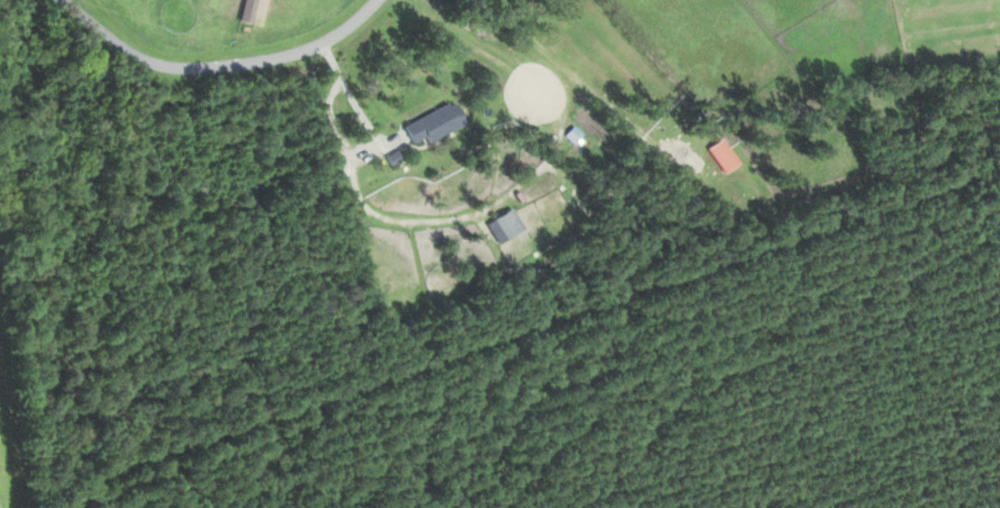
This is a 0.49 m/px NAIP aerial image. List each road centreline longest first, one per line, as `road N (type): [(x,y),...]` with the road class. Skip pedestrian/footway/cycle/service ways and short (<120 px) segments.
road 1 (residential): [(376,0),(342,30),(299,51),(196,67),(155,64),(126,51),(64,0)]

